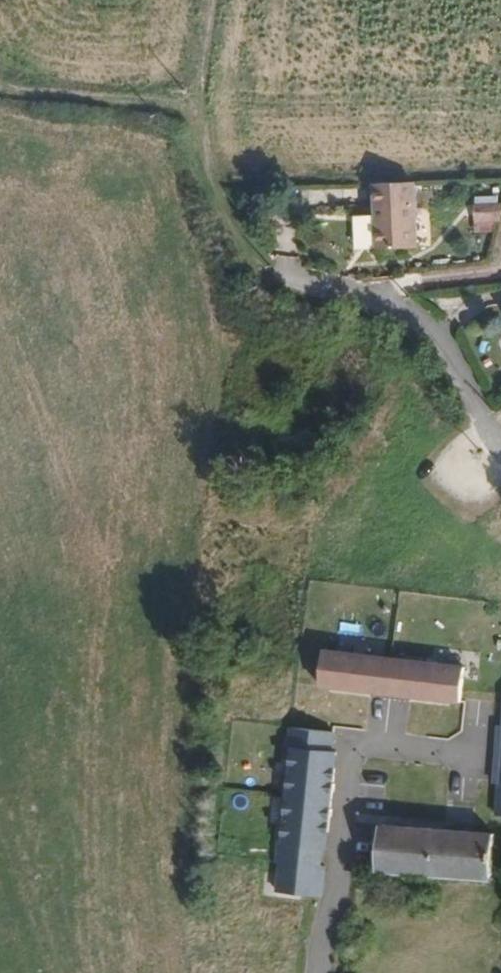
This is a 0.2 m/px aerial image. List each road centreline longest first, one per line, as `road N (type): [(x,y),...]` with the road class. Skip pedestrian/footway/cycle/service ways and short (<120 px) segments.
road 1 (residential): [(500,442),(441,344),(399,310),(293,276),(256,274)]
road 2 (track): [(0,68),(4,78),(192,113)]
road 3 (track): [(256,274),(192,113)]
road 4 (residential): [(318,972),(337,899),(345,804)]

